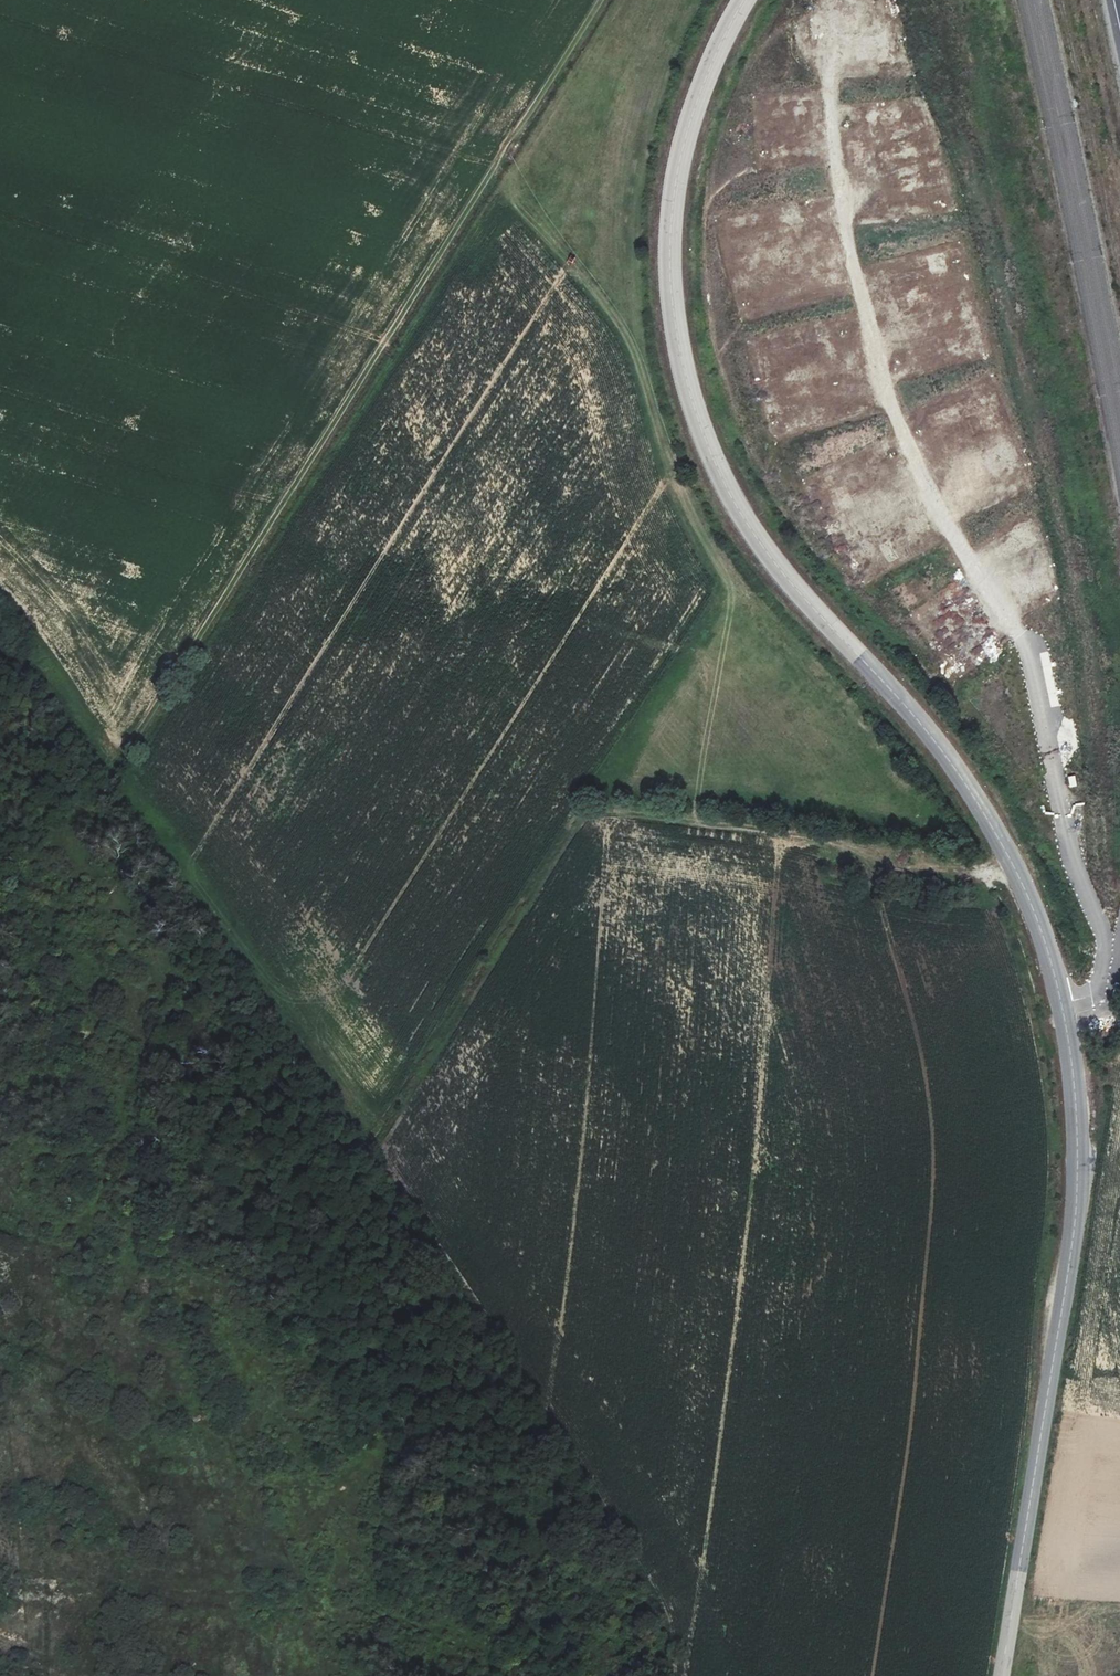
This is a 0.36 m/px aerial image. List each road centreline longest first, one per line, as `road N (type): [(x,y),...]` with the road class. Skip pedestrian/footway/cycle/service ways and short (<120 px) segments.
road 1 (tertiary): [(997,1675),(1076,1210),(1067,1036),(1041,930),(987,818),(933,740),(782,573),(726,486),(690,393),(670,268),(676,183),(701,93),(745,0)]
road 2 (track): [(1010,861),(967,879),(830,841),(594,801)]

